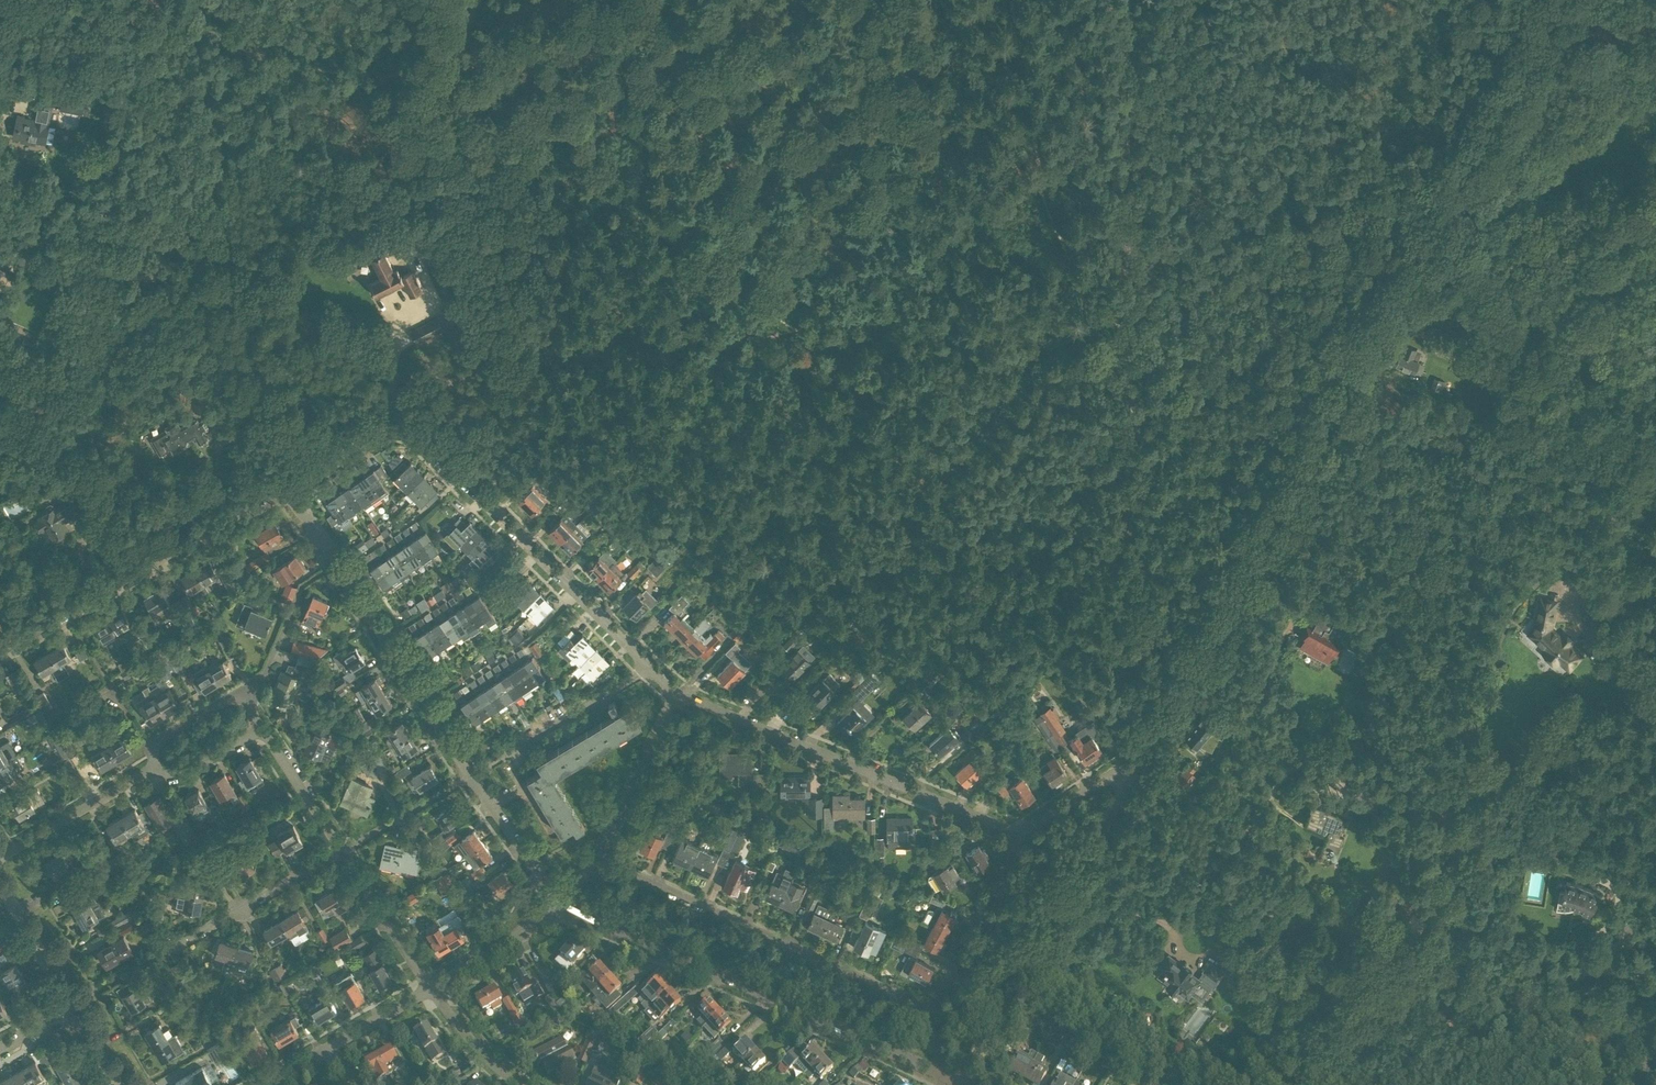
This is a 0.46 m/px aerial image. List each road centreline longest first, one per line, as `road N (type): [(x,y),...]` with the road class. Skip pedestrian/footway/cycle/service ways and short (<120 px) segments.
road 1 (track): [(1129,0),(1127,272),(1142,719),(1151,732)]
road 2 (track): [(1430,242),(1184,670)]
road 3 (residential): [(283,483),(385,424),(406,427),(650,668)]
road 4 (residential): [(941,1073),(564,906)]
road 5 (residential): [(1027,830),(676,694)]
road 6 (residential): [(929,1007),(597,853)]
road 7 (residential): [(961,1083),(1132,767)]
road 8 (residential): [(470,773),(283,483)]
road 9 (residential): [(0,648),(283,483)]
road 10 (residential): [(71,1007),(340,849)]
road 11 (residential): [(470,773),(650,668)]
road 12 (residential): [(929,1007),(1027,830)]
road 13 (track): [(1544,37),(1453,202)]
road 14 (residential): [(0,859),(159,766)]
road 15 (residential): [(597,853),(676,694)]
road 16 (residential): [(431,989),(340,849)]
road 17 (residential): [(564,906),(470,773)]
road 18 (residential): [(431,989),(564,906)]
road 19 (residential): [(340,849),(470,773)]
road 20 (residential): [(340,849),(262,729)]
road 21 (residential): [(71,1007),(0,885)]
road 22 (residential): [(518,1084),(431,989)]
road 23 (residential): [(324,1052),(431,989)]
road 24 (residential): [(1027,830),(1132,767)]

